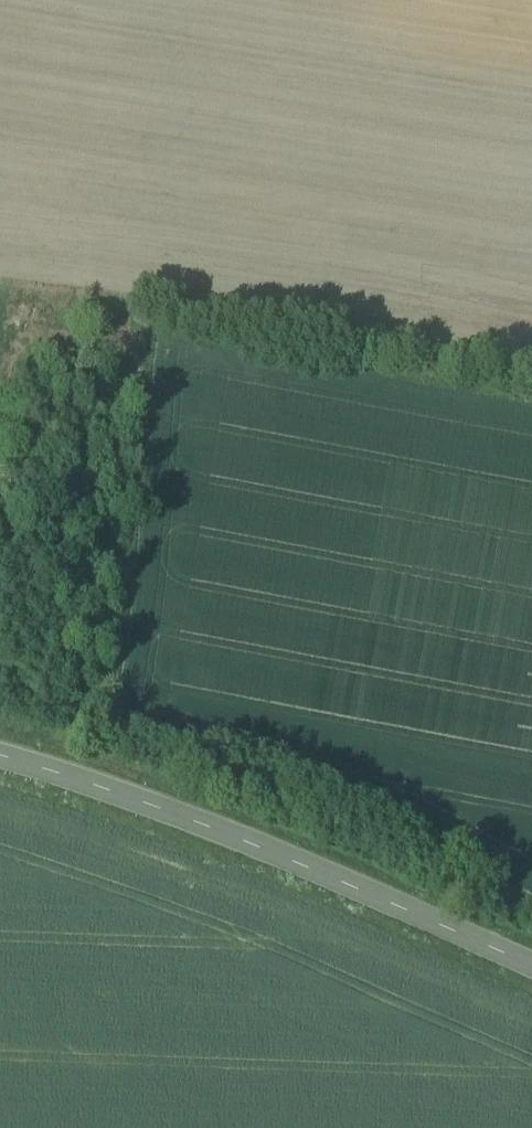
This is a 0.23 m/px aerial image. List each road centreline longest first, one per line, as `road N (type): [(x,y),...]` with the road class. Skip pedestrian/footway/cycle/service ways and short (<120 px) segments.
road 1 (tertiary): [(0,758),(161,810),(531,967)]

